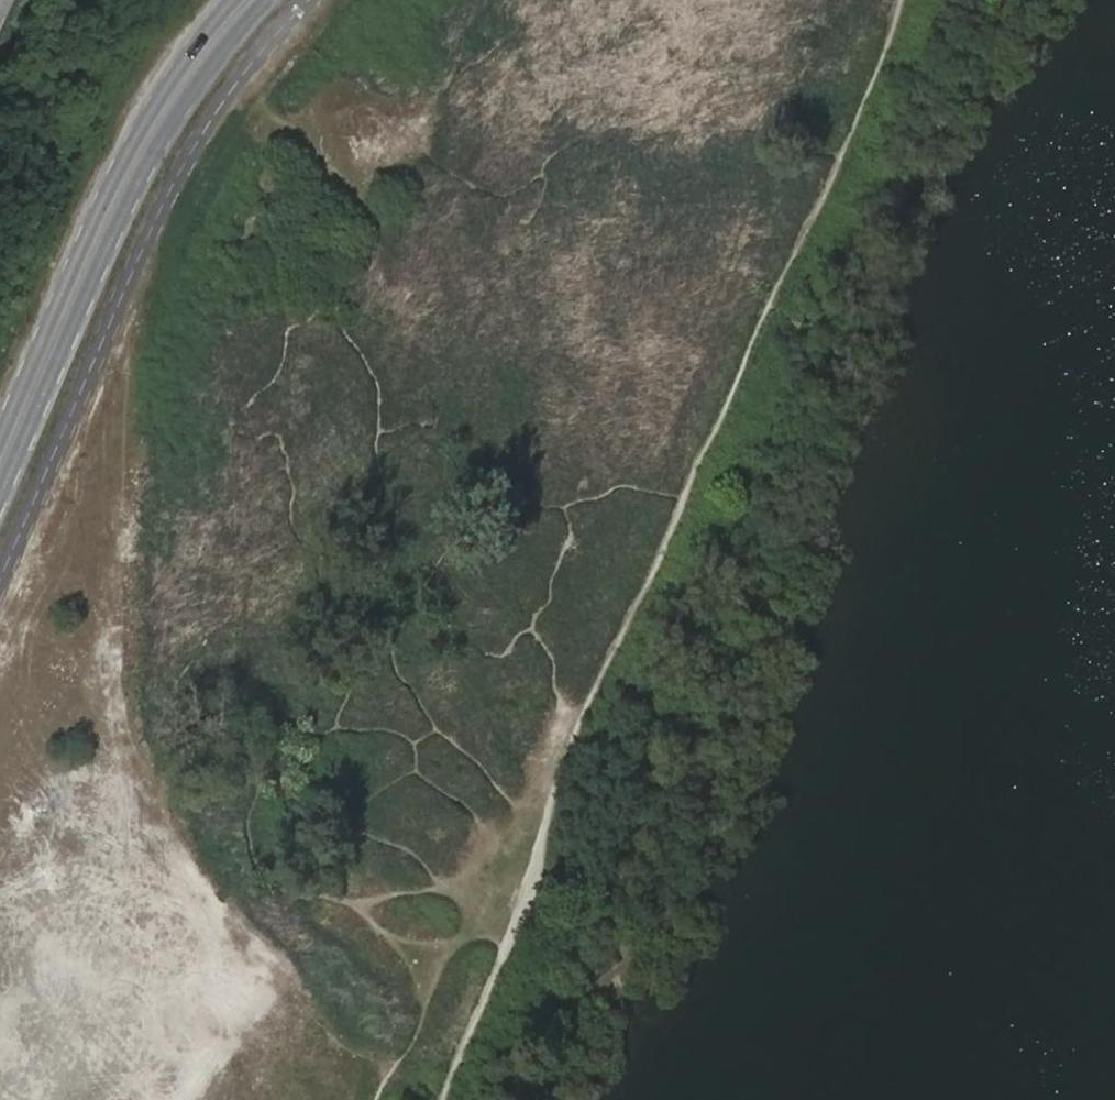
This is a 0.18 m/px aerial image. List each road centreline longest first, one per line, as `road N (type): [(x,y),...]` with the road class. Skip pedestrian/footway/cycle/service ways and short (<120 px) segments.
road 1 (secondary): [(0,469),(131,174),(178,86),(246,0)]

